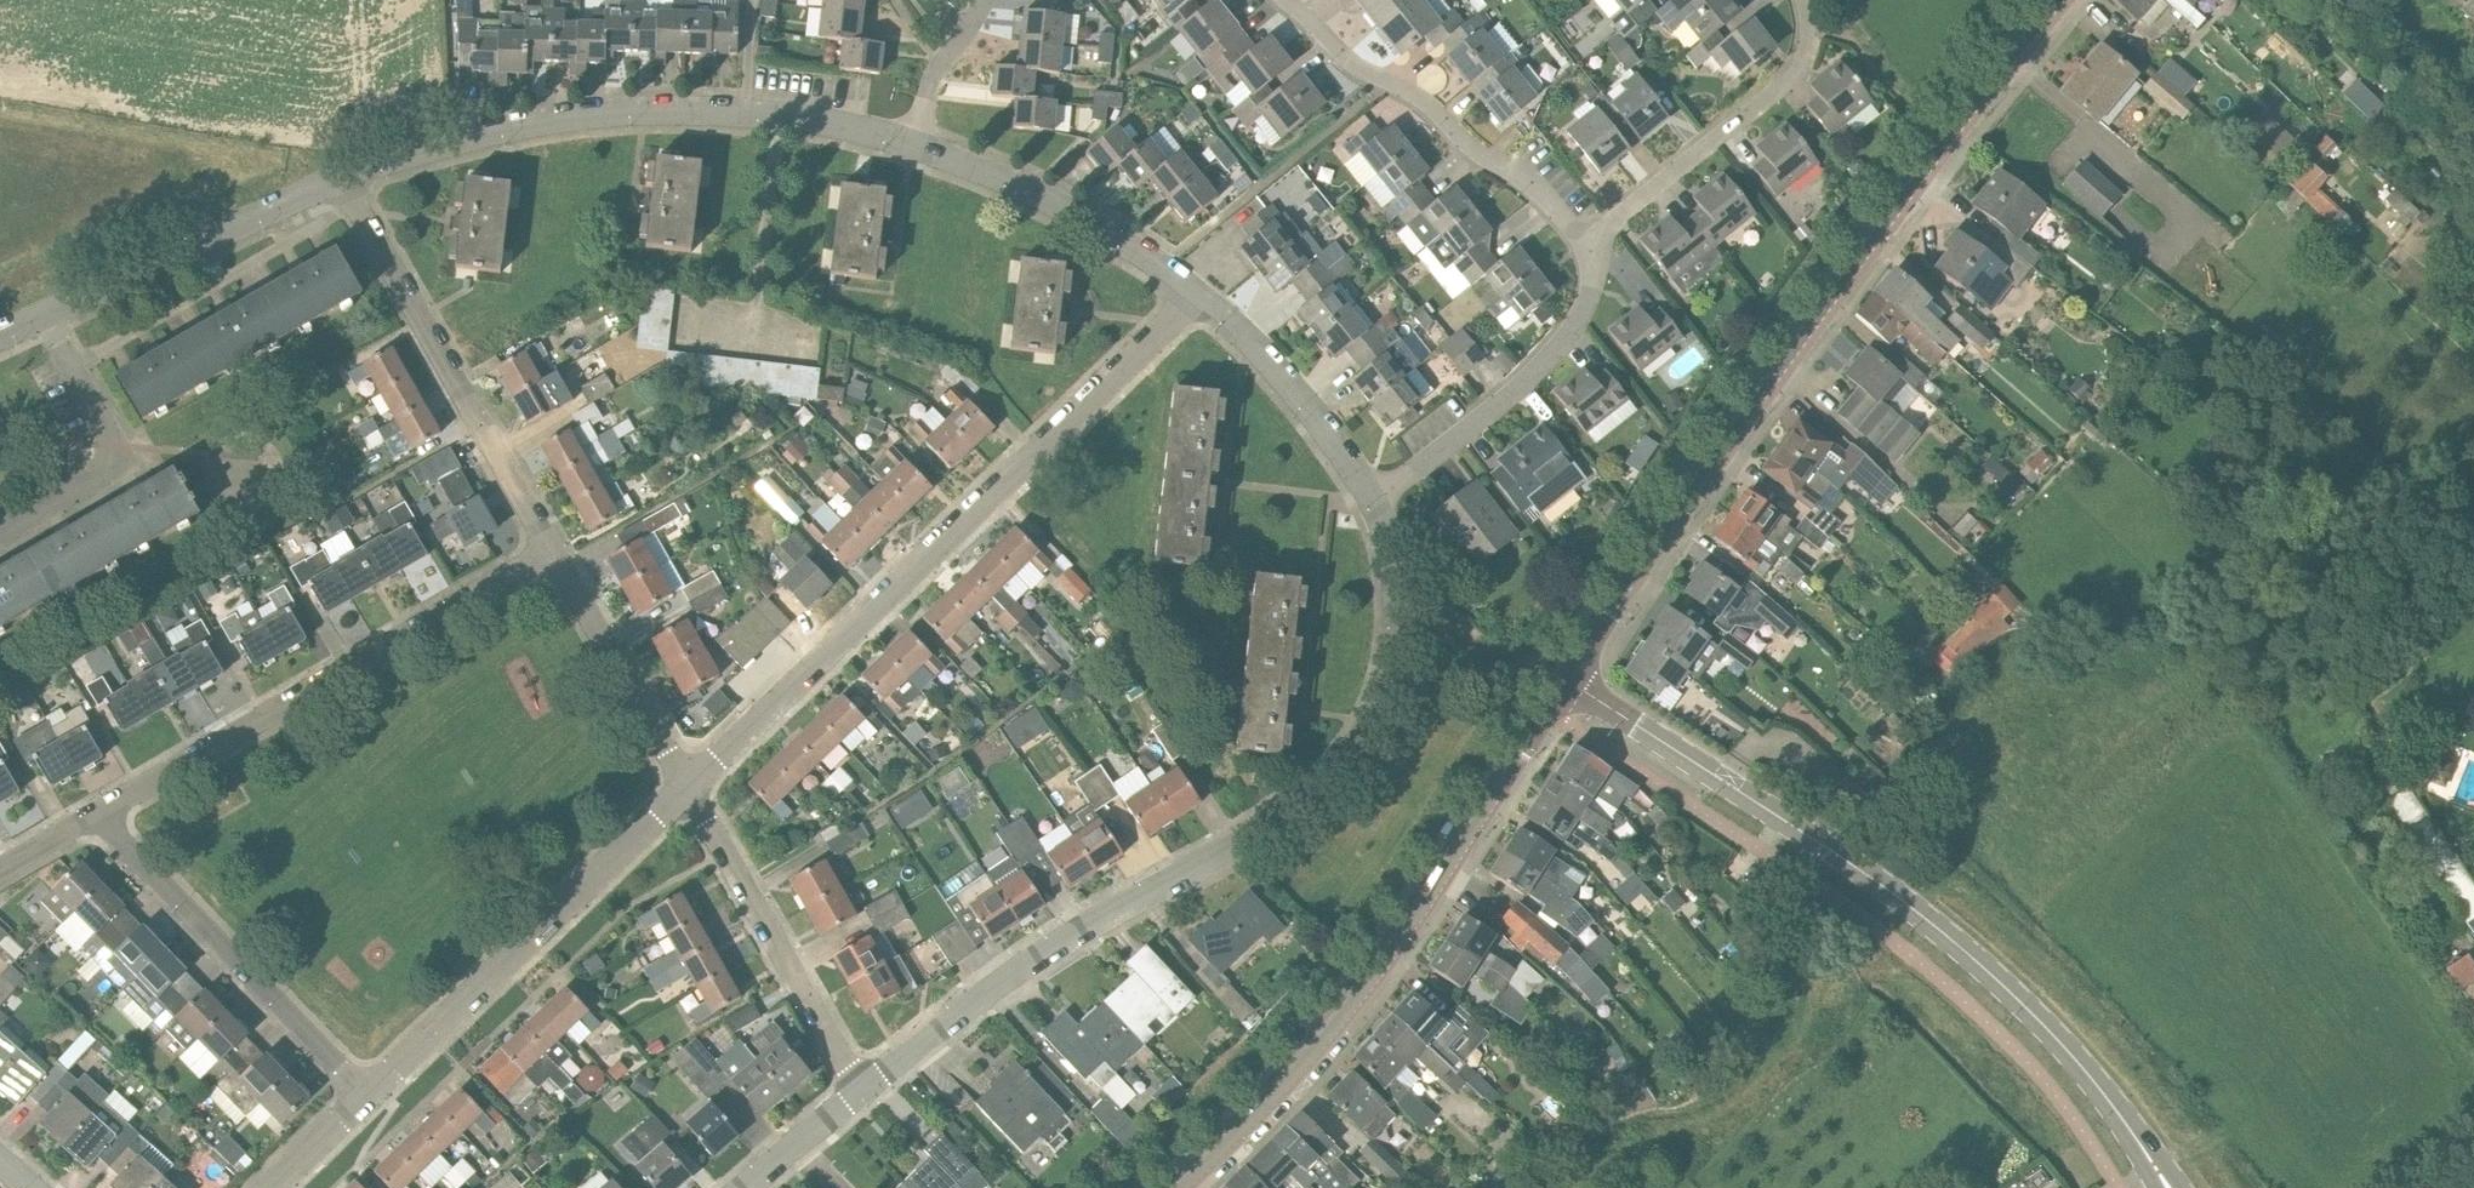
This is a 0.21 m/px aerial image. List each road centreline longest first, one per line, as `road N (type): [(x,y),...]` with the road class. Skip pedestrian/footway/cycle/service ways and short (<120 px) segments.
road 1 (residential): [(856,1087),(1026,957),(1292,808),(1349,754),(1388,695),(1399,632),(1397,582),(1373,499)]
road 2 (tertiary): [(1567,679),(1796,342),(2059,0)]
road 3 (tertiary): [(2167,1187),(2080,1070),(1989,972),(1932,924),(1567,679)]
road 4 (residential): [(680,775),(1188,293)]
road 5 (tertiary): [(1177,1187),(1317,1047),(1378,969),(1567,679)]
road 6 (residential): [(913,143),(749,112),(643,109),(482,129),(336,178)]
road 7 (residential): [(100,805),(546,544)]
road 8 (residential): [(364,1090),(680,775)]
road 9 (residential): [(546,544),(336,178)]
road 10 (residential): [(1596,248),(1403,84),(1365,77),(1287,0)]
road 11 (residential): [(364,1090),(100,805)]
road 12 (residential): [(856,1087),(680,775)]
road 13 (residential): [(1373,499),(1561,347),(1585,305),(1596,248)]
road 14 (residential): [(1596,248),(1617,218),(1796,63),(1805,0)]
road 15 (residential): [(336,178),(50,315)]
road 16 (residential): [(1188,293),(1053,202),(913,143)]
road 17 (residential): [(0,531),(105,471),(115,455),(50,315)]
road 18 (residential): [(1373,499),(1314,420),(1188,293)]
road 19 (residential): [(680,775),(546,544)]
road 20 (residential): [(913,143),(937,67),(984,0)]
road 21 (residential): [(749,1187),(856,1087)]
road 22 (residential): [(265,1187),(364,1090)]

